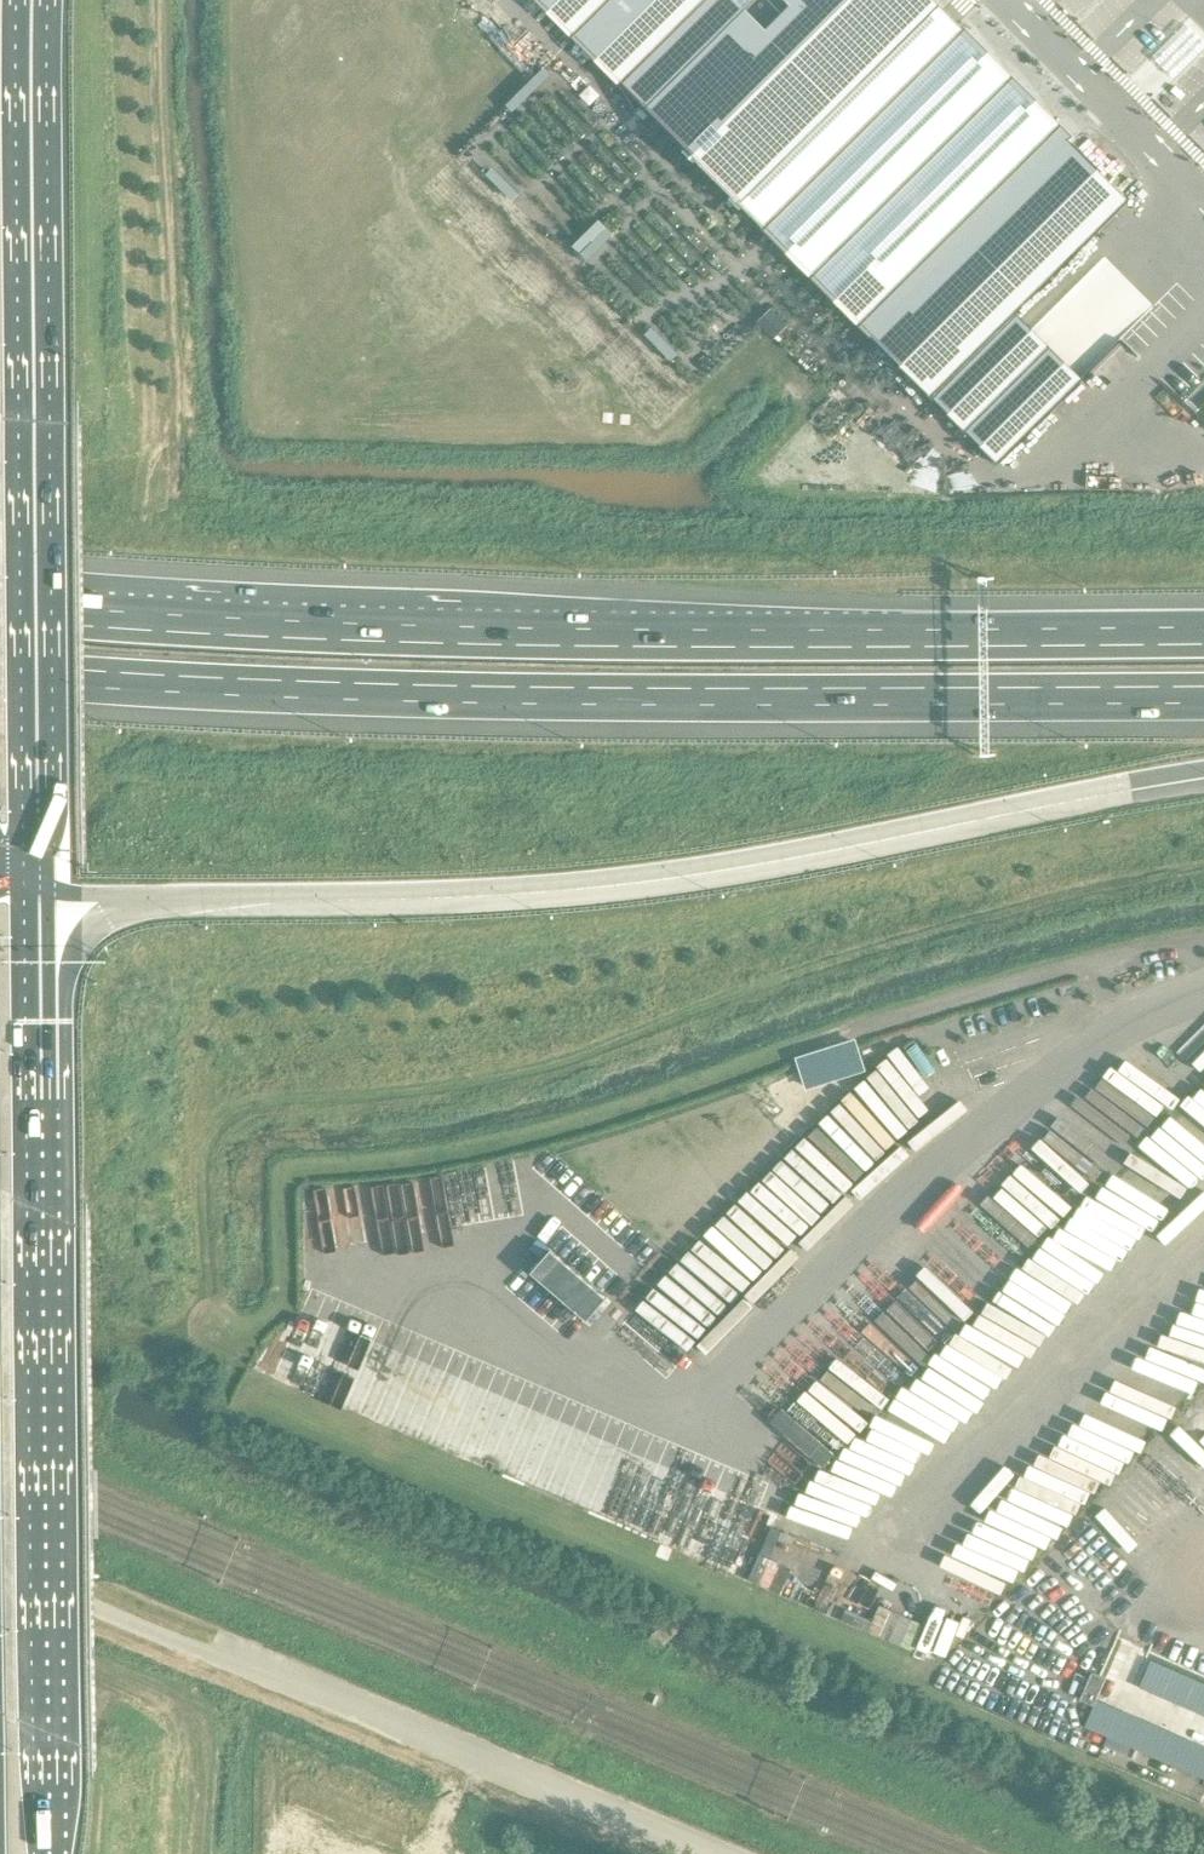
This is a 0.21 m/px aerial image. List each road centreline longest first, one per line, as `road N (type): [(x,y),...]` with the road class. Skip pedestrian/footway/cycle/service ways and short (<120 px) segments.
road 1 (motorway): [(1203,628),(521,628),(0,602)]
road 2 (motorway): [(0,680),(414,701),(1203,703)]
road 3 (motorway): [(143,894),(433,890),(619,877),(1203,769)]
road 4 (track): [(1203,859),(653,979),(481,1003),(212,1020)]
road 5 (primary): [(40,848),(32,0)]
road 6 (primary): [(49,1853),(41,1022)]
road 7 (track): [(674,1623),(533,1781)]
road 8 (motorway): [(41,1022),(82,935),(143,894)]
road 9 (primary): [(41,1022),(39,888)]

